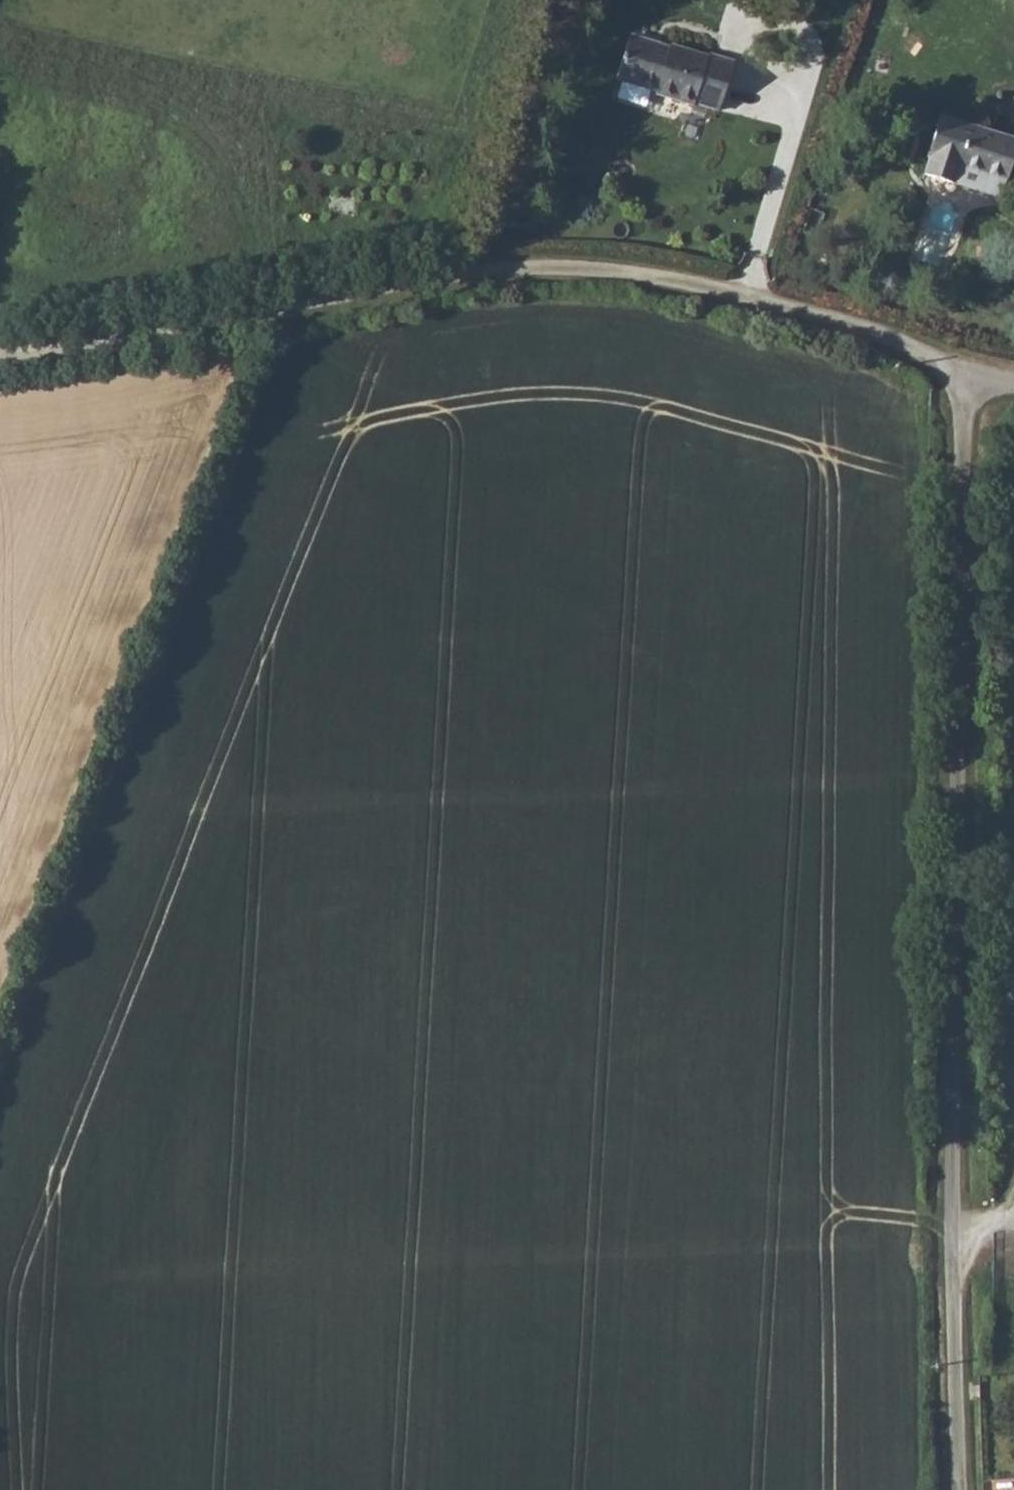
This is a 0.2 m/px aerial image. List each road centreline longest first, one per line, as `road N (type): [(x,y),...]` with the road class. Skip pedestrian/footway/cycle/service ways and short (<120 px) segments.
road 1 (unclassified): [(962,1489),(951,1078),(964,365)]
road 2 (unclassified): [(0,356),(233,325),(503,268),(616,269),(749,295),(964,365)]

